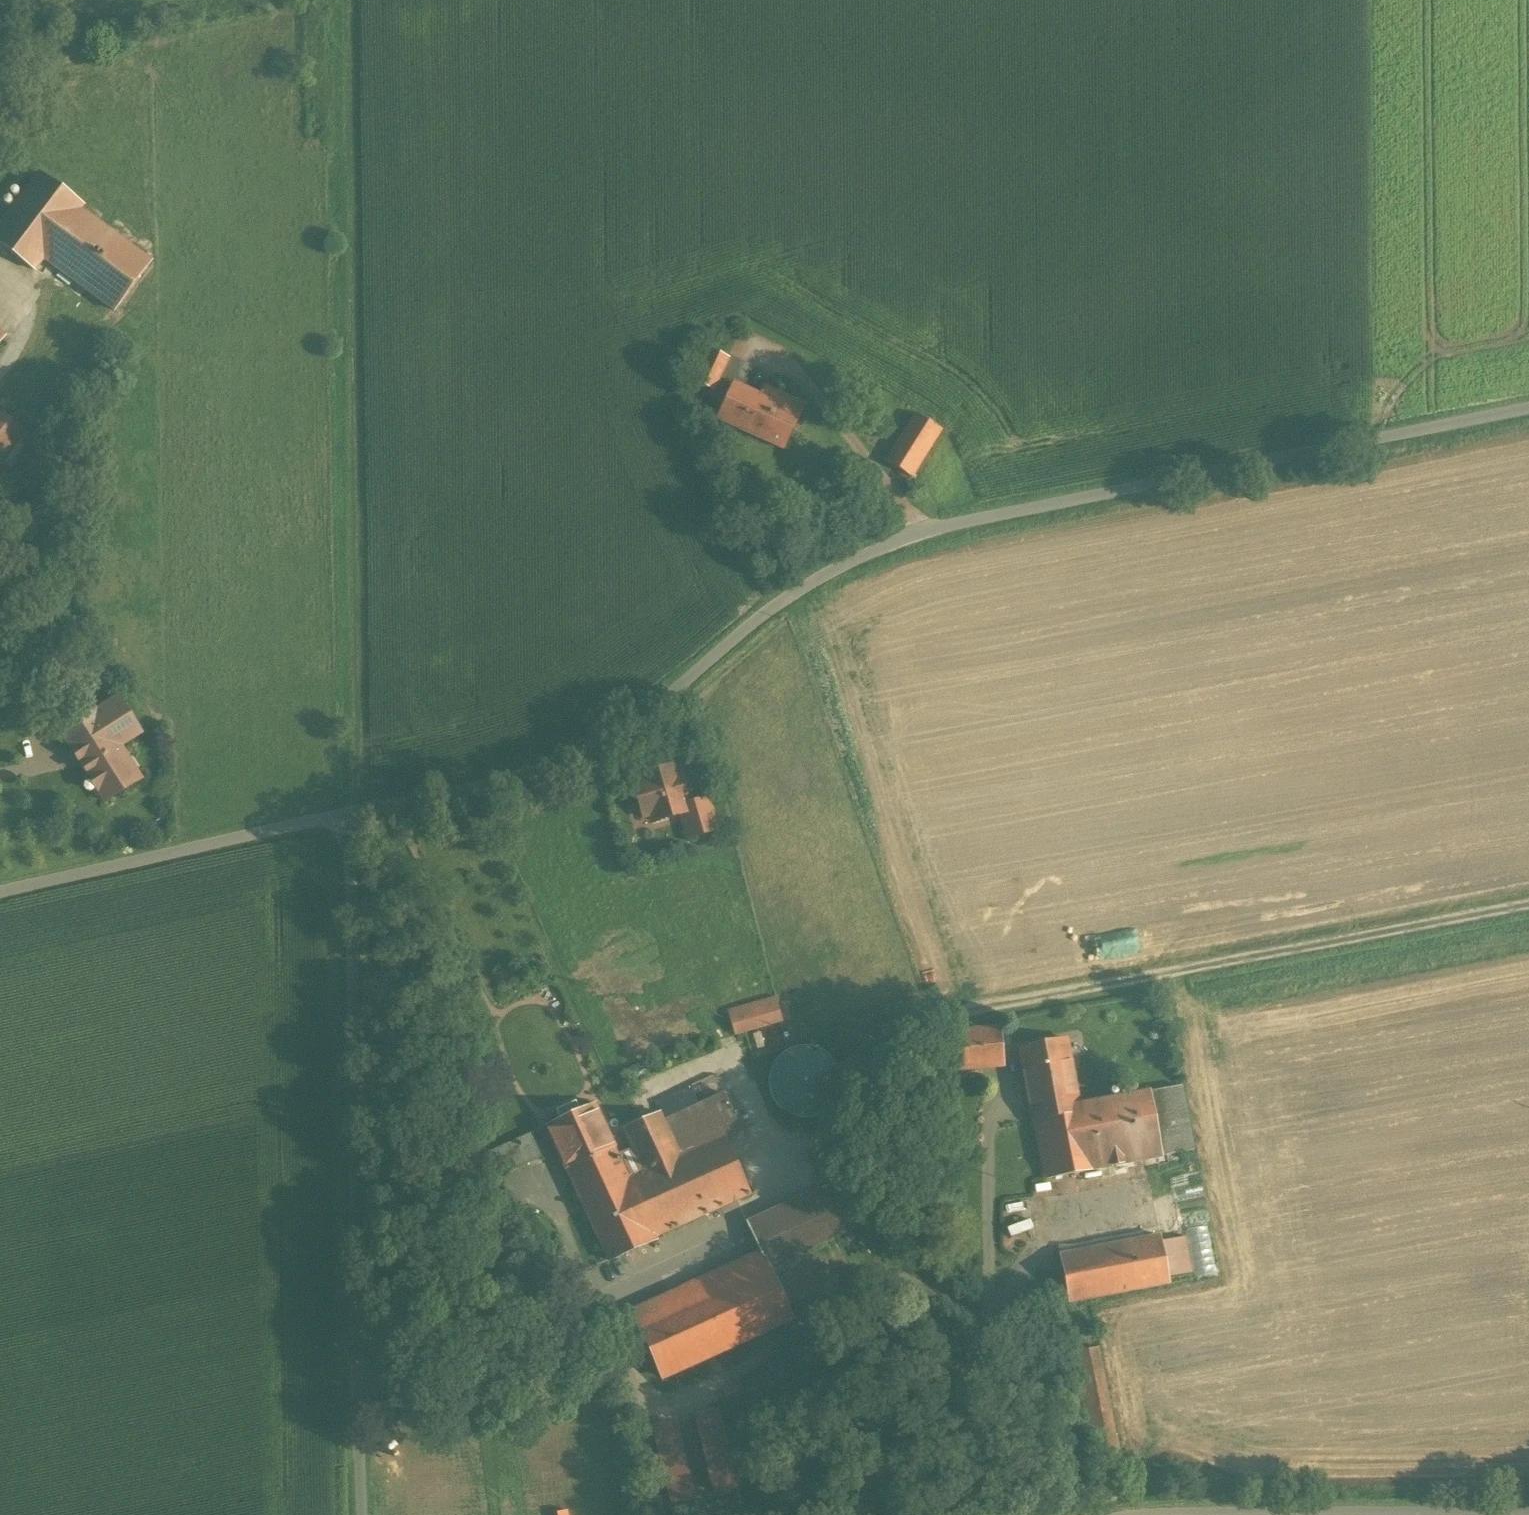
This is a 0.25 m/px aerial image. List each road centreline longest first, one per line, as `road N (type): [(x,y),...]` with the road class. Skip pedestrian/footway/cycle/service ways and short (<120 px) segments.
road 1 (unclassified): [(1528,400),(964,512),(894,533),(793,585),(668,696),(605,739),(530,770),(355,812)]
road 2 (unclassified): [(355,812),(367,1514)]
road 3 (track): [(1528,907),(948,1021)]
road 4 (unclassified): [(355,812),(0,889)]

